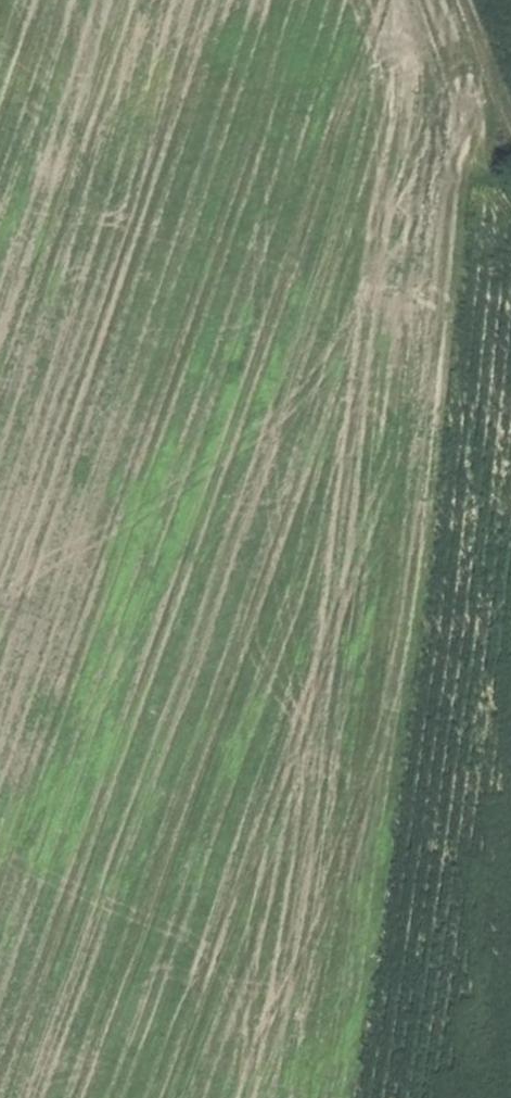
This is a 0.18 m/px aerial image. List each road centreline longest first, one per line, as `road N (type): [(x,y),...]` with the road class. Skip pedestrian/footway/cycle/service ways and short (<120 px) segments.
road 1 (track): [(467,0),(510,128)]

